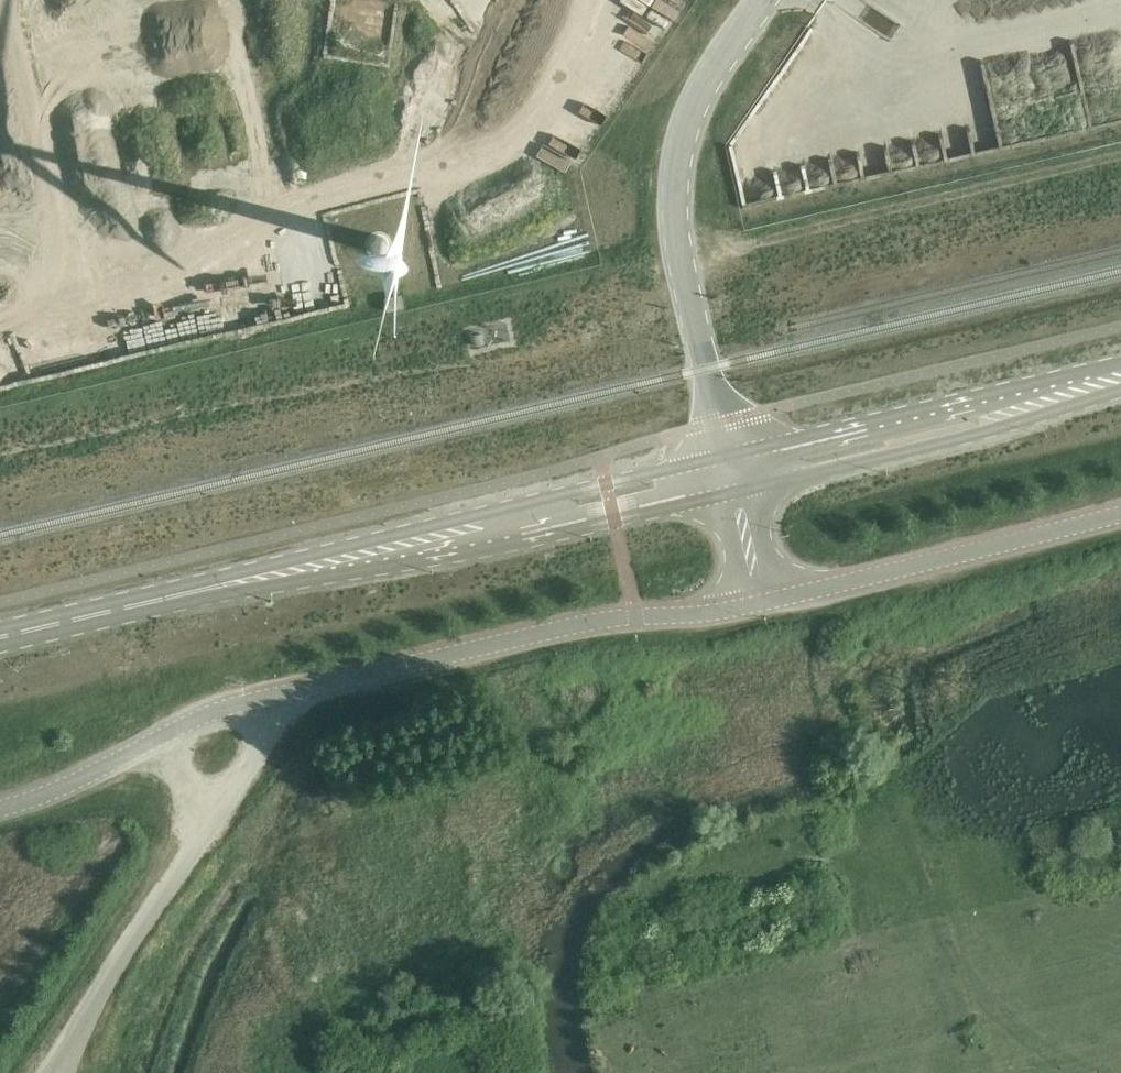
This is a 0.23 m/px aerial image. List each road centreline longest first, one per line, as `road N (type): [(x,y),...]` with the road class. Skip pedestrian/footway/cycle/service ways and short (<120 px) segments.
road 1 (unclassified): [(0,635),(731,463)]
road 2 (track): [(1120,1067),(1026,1012),(975,949),(943,844),(895,783),(884,746),(836,677),(843,641),(929,591),(931,563)]
road 3 (unclassified): [(731,463),(678,256),(675,190),(710,80),(764,0)]
road 4 (unclassified): [(288,690),(599,620),(766,602)]
road 5 (unclassified): [(56,1062),(288,690)]
road 6 (tertiary): [(731,463),(1120,369)]
road 7 (tertiary): [(766,602),(1120,518)]
road 8 (unclassified): [(0,815),(58,798),(204,717),(288,690)]
road 9 (tertiary): [(731,463),(766,602)]

